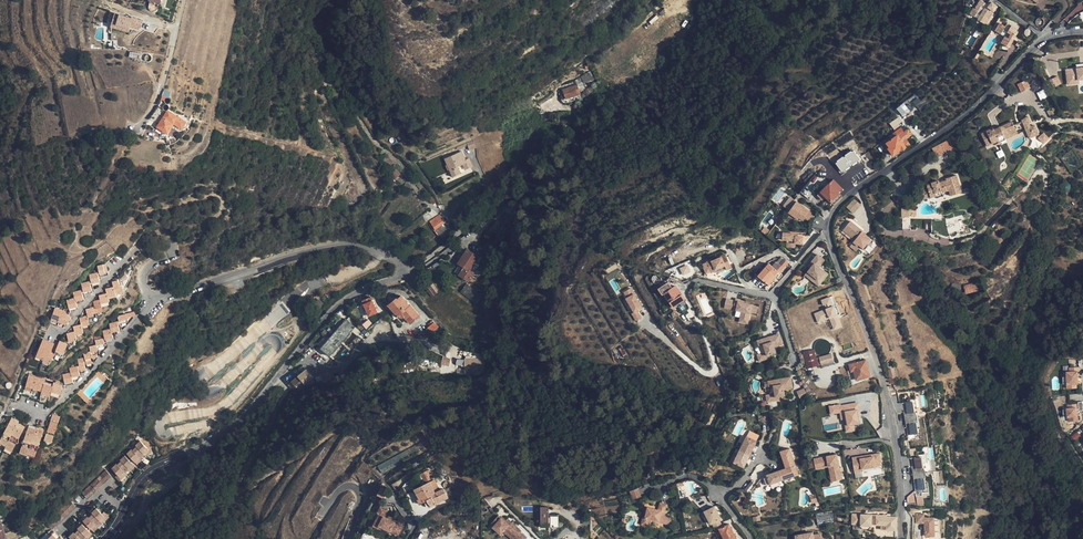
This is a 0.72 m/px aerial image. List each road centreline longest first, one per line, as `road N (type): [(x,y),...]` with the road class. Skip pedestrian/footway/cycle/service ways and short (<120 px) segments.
road 1 (residential): [(405,274),(624,100),(684,69),(726,0)]
road 2 (residential): [(106,538),(147,474),(222,435),(345,300),(405,274)]
road 3 (residential): [(829,233),(835,210),(857,188),(960,118),(1042,40),(1082,32)]
road 4 (residential): [(901,538),(885,385),(829,233)]
road 5 (residential): [(405,274),(385,253),(332,248),(152,298)]
road 6 (residential): [(777,295),(689,284),(712,372),(695,367),(645,316)]
road 7 (residential): [(152,298),(144,271),(173,247),(159,232),(60,337),(53,334)]
road 8 (residential): [(152,298),(46,415),(25,408)]
road 9 (residential): [(185,0),(155,105),(134,132)]

